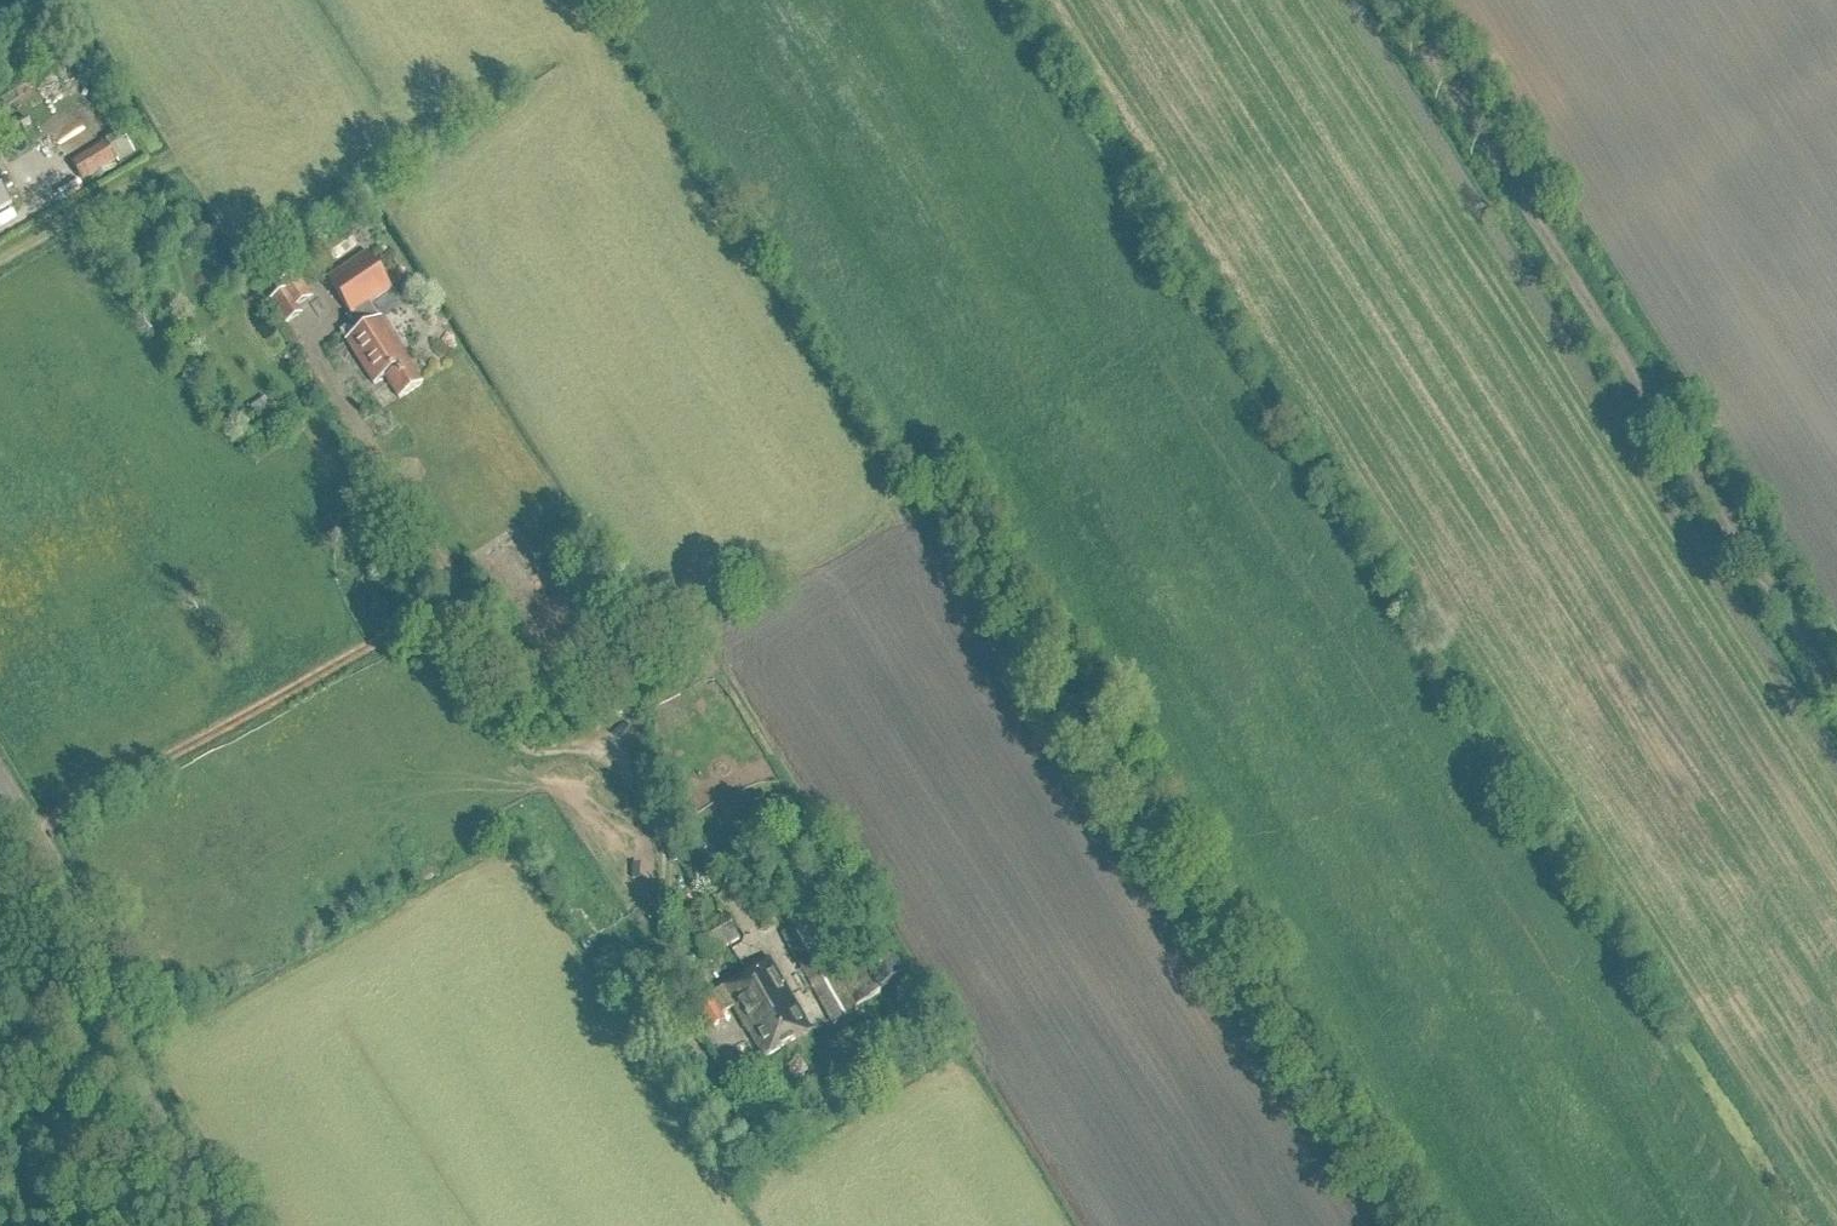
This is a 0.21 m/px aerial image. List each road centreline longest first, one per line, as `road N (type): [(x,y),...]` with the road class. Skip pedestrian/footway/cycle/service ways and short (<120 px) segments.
road 1 (track): [(1407,1225),(921,469)]
road 2 (unclassified): [(222,1225),(151,1113),(82,914),(0,778)]

